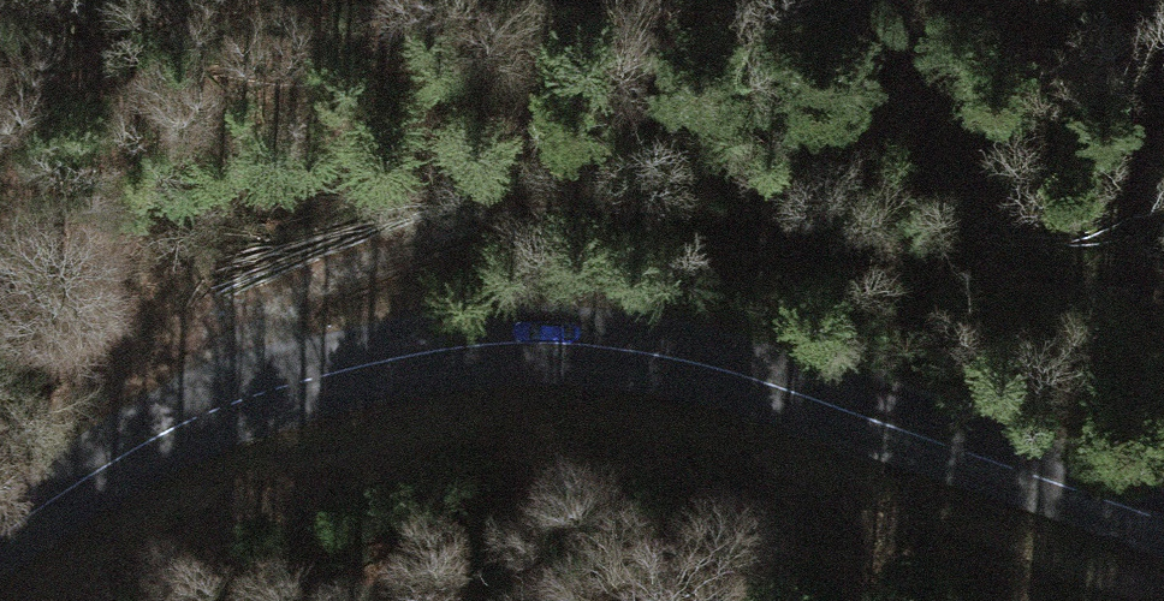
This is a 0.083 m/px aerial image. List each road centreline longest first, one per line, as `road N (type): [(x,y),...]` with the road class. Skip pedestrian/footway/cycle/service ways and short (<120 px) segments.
road 1 (secondary): [(0,538),(116,460),(238,401),(460,347),(524,342),(660,355),(781,386),(1163,518)]
road 2 (track): [(1163,274),(551,193),(347,241),(229,301),(191,420)]

